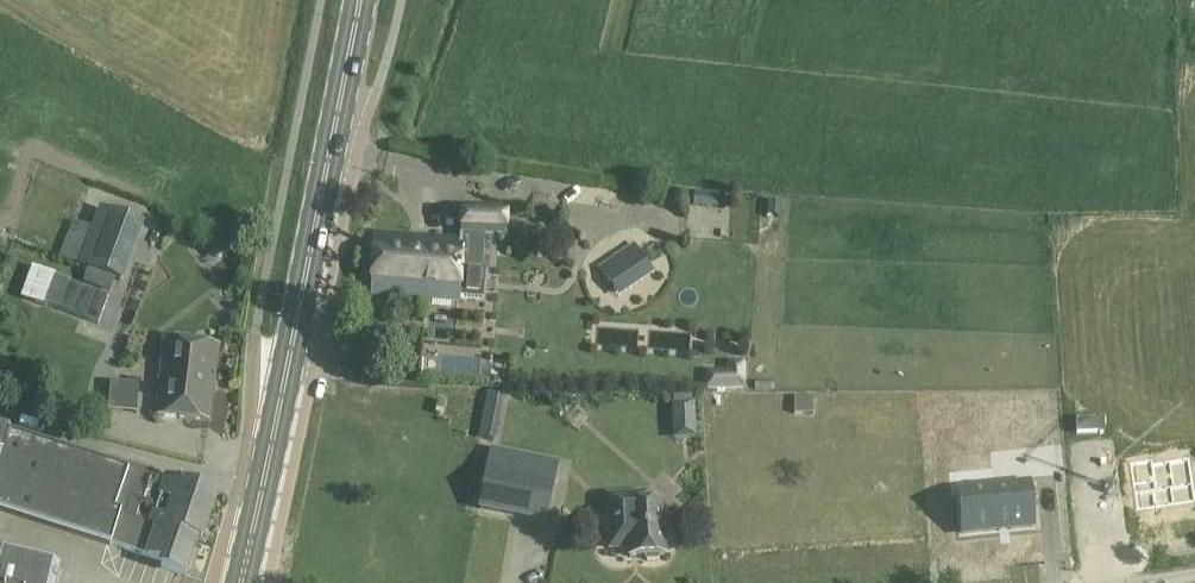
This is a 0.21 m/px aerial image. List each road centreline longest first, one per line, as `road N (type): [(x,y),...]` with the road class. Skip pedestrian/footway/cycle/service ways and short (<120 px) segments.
road 1 (primary): [(242,582),(361,0)]

